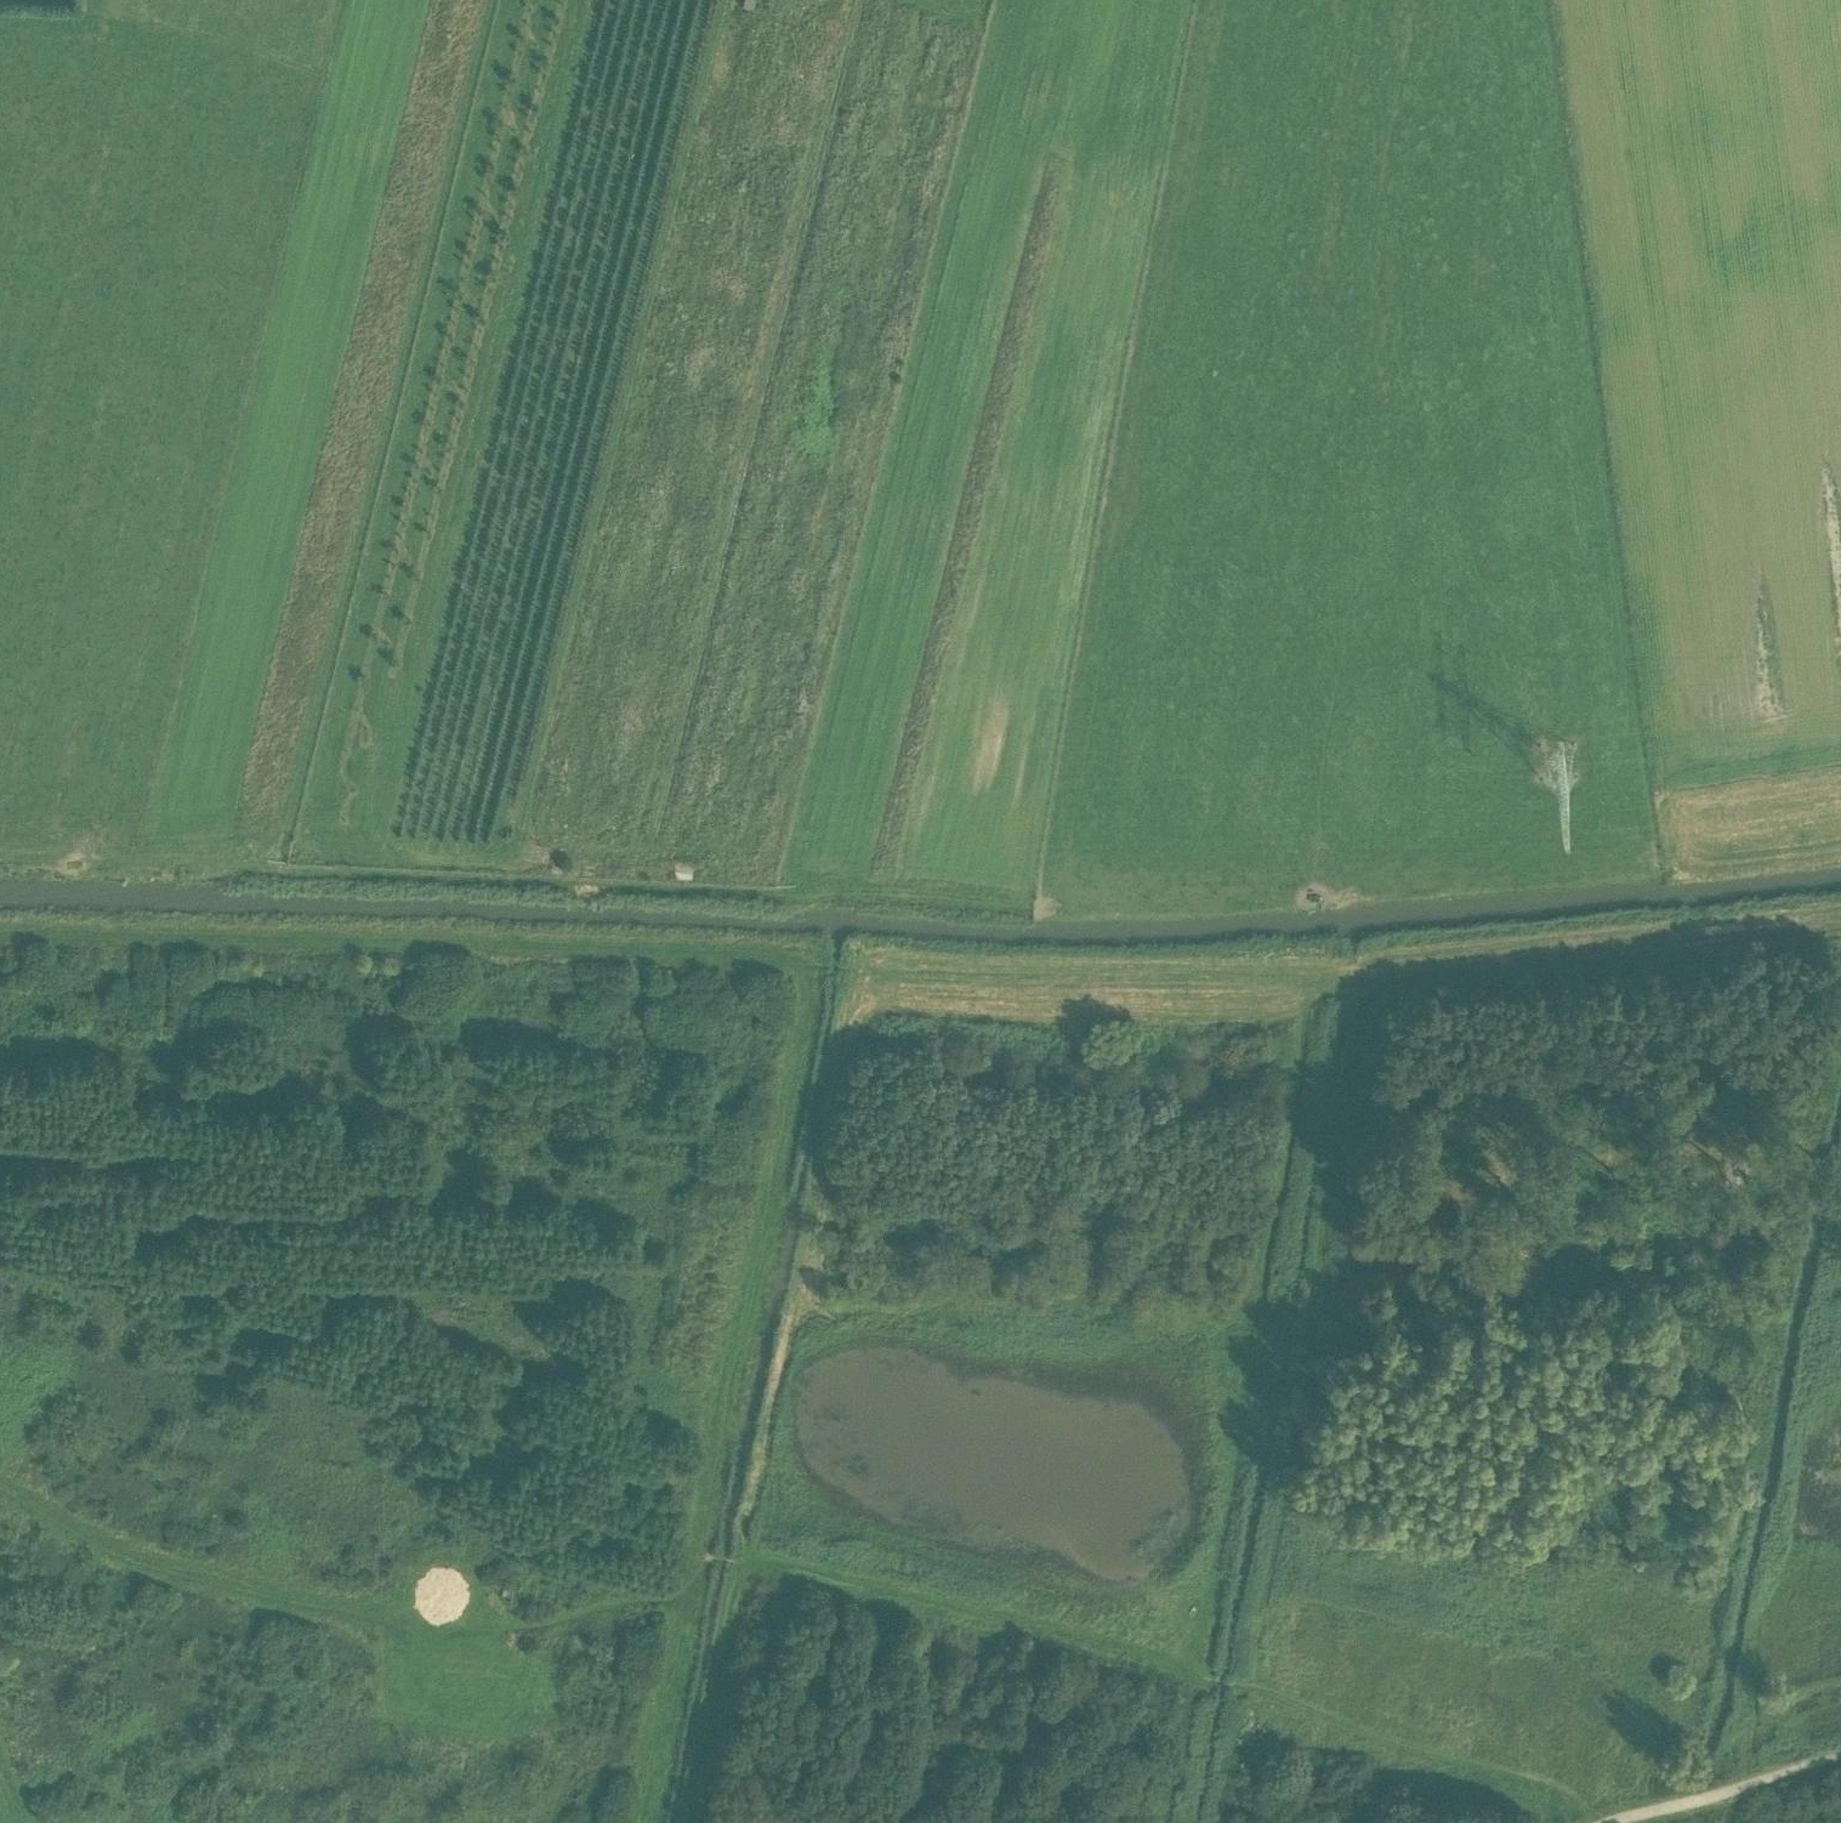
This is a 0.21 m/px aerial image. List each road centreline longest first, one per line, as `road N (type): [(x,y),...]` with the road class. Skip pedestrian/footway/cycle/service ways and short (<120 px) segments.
road 1 (track): [(1840,930),(1337,985),(1323,1026),(1174,1822)]
road 2 (track): [(806,989),(645,1822)]
road 3 (track): [(0,927),(769,944),(791,948),(808,964)]
road 4 (track): [(716,1558),(681,1585),(491,1630),(402,1628),(250,1591),(69,1519),(0,1470)]
road 5 (track): [(1203,1676),(730,1560)]
road 6 (track): [(1242,1686),(1555,1793),(1601,1822)]
road 7 (track): [(739,1563),(688,1822)]
road 8 (track): [(1608,1822),(1840,1755)]

